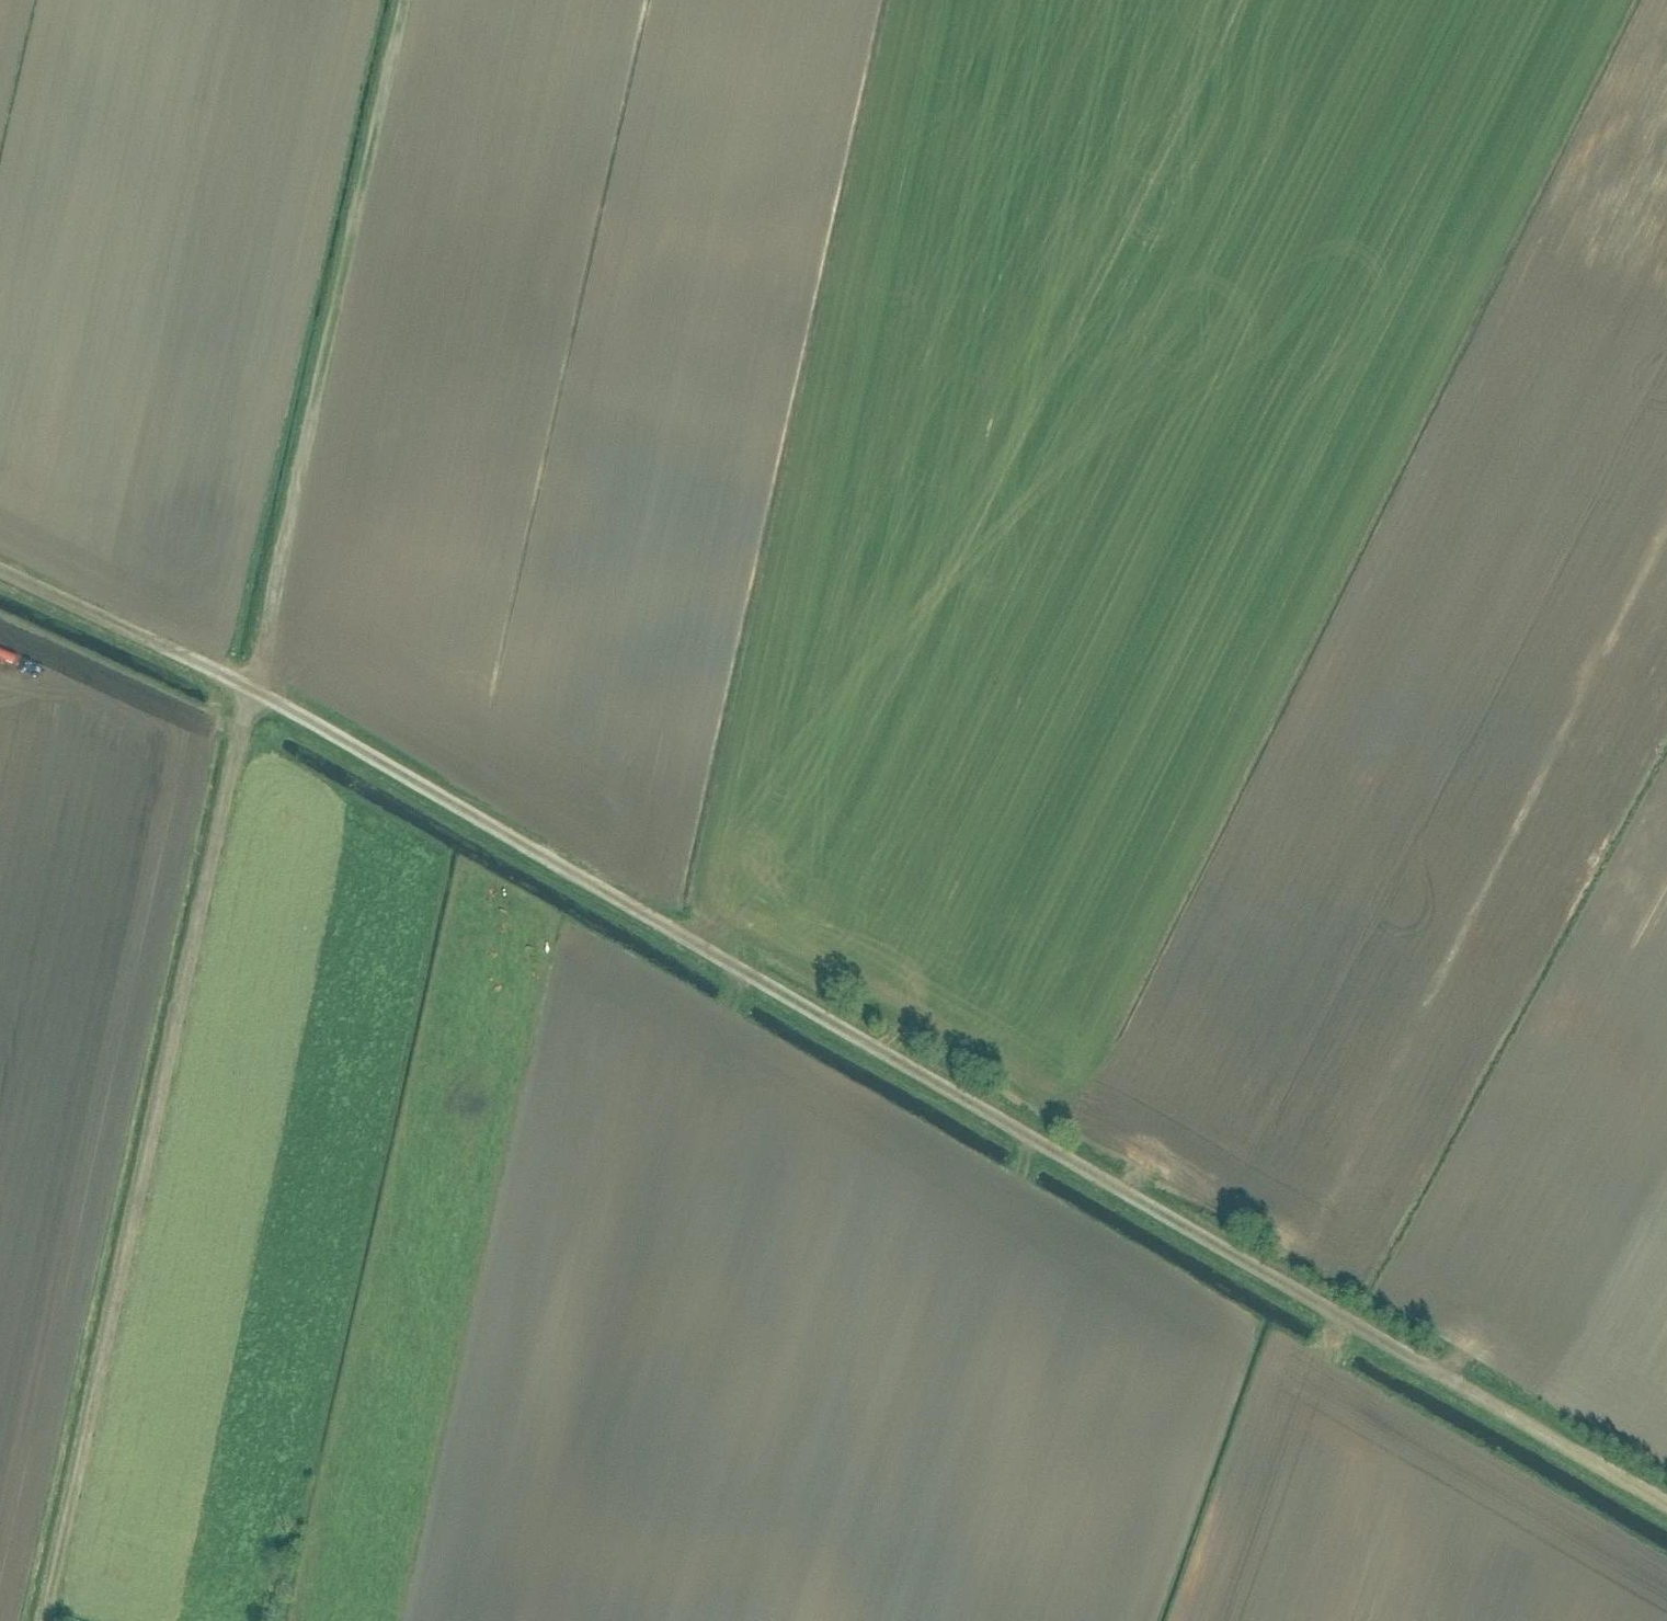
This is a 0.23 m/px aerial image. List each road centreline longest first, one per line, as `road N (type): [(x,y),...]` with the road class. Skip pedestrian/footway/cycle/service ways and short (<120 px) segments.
road 1 (track): [(252,691),(1666,1508)]
road 2 (track): [(252,691),(48,1620)]
road 3 (track): [(406,0),(252,691)]
road 4 (track): [(0,572),(252,691)]

